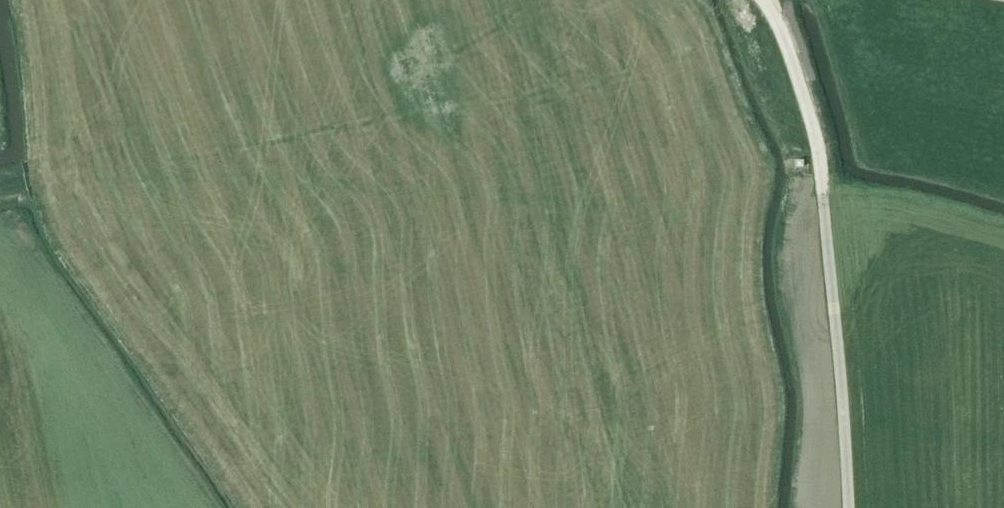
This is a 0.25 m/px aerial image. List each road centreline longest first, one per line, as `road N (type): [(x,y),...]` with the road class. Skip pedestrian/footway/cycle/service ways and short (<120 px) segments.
road 1 (unclassified): [(848,507),(818,152),(765,0)]

